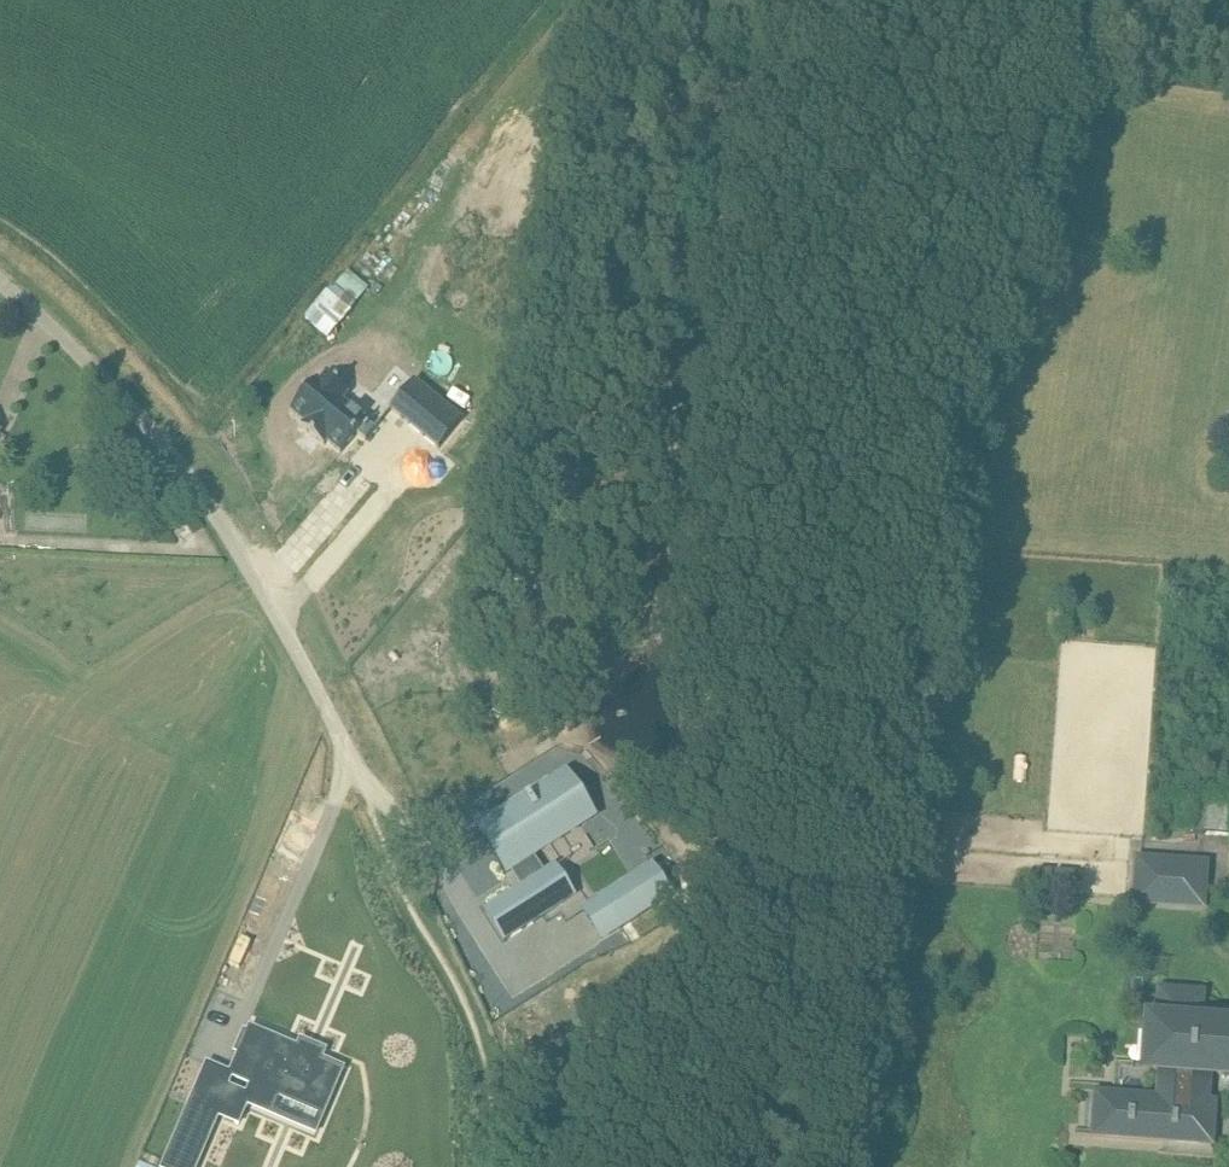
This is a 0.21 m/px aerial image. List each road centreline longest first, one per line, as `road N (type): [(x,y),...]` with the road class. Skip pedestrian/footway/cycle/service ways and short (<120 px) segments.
road 1 (track): [(0,285),(182,453),(289,642)]

